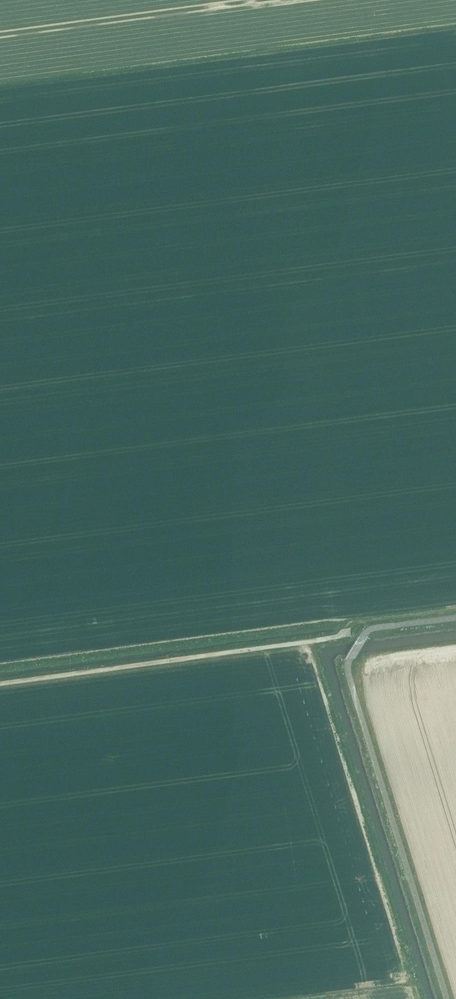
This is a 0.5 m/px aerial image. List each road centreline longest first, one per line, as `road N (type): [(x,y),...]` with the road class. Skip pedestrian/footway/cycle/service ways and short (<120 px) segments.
road 1 (track): [(0,683),(346,634)]

